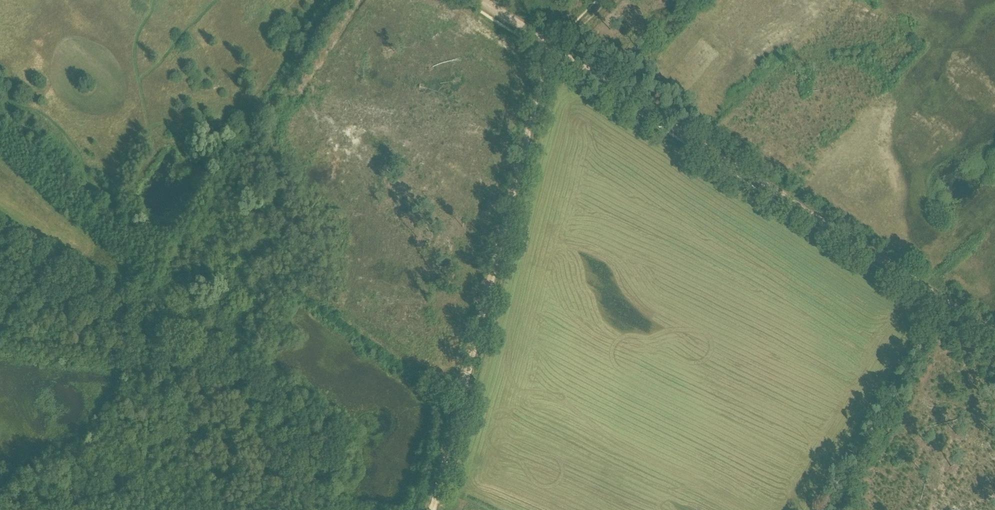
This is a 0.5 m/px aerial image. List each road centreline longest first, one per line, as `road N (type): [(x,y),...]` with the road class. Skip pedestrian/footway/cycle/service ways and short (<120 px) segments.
road 1 (track): [(994,334),(556,50)]
road 2 (track): [(551,56),(432,509)]

